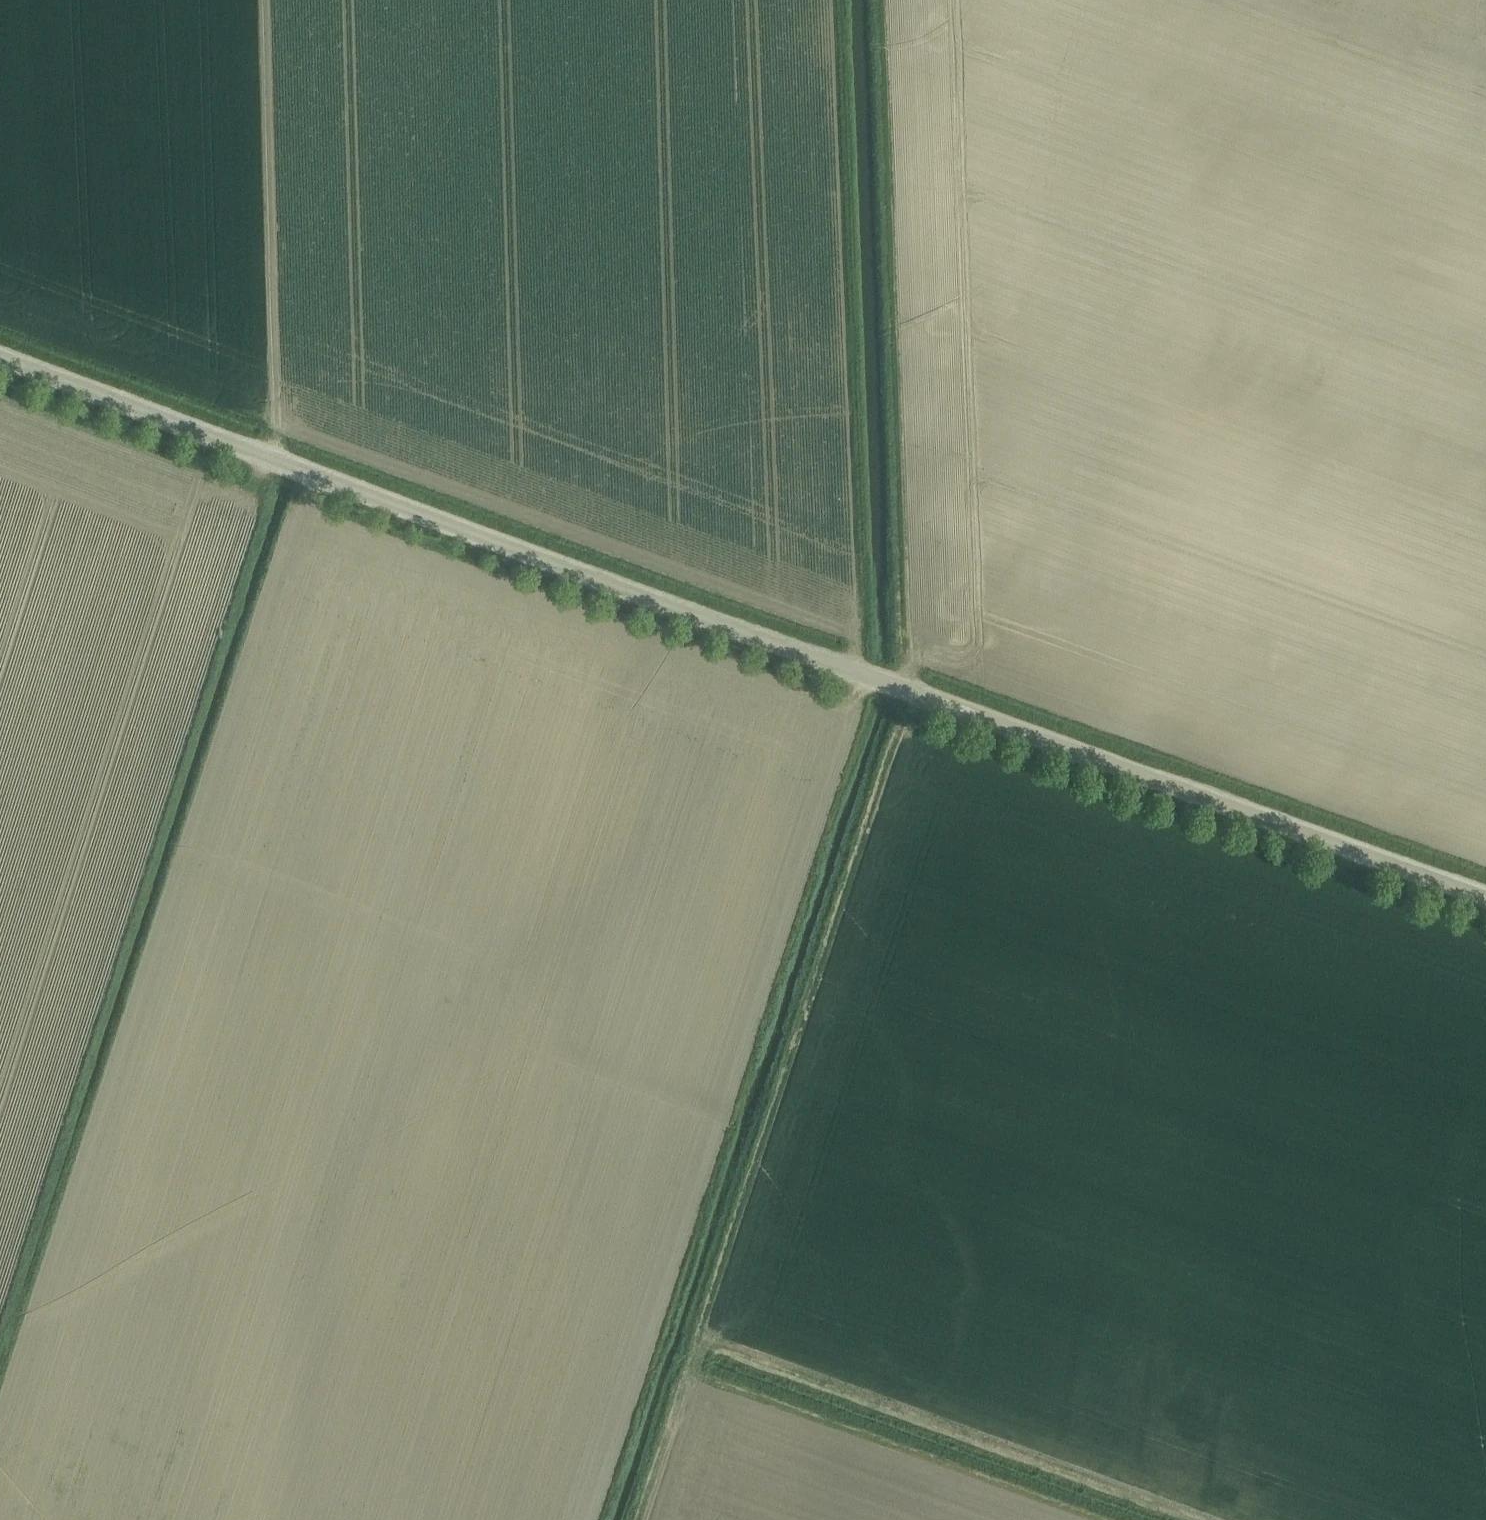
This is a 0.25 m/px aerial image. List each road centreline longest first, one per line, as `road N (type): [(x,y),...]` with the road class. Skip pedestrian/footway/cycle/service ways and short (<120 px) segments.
road 1 (unclassified): [(1485,893),(0,350)]

